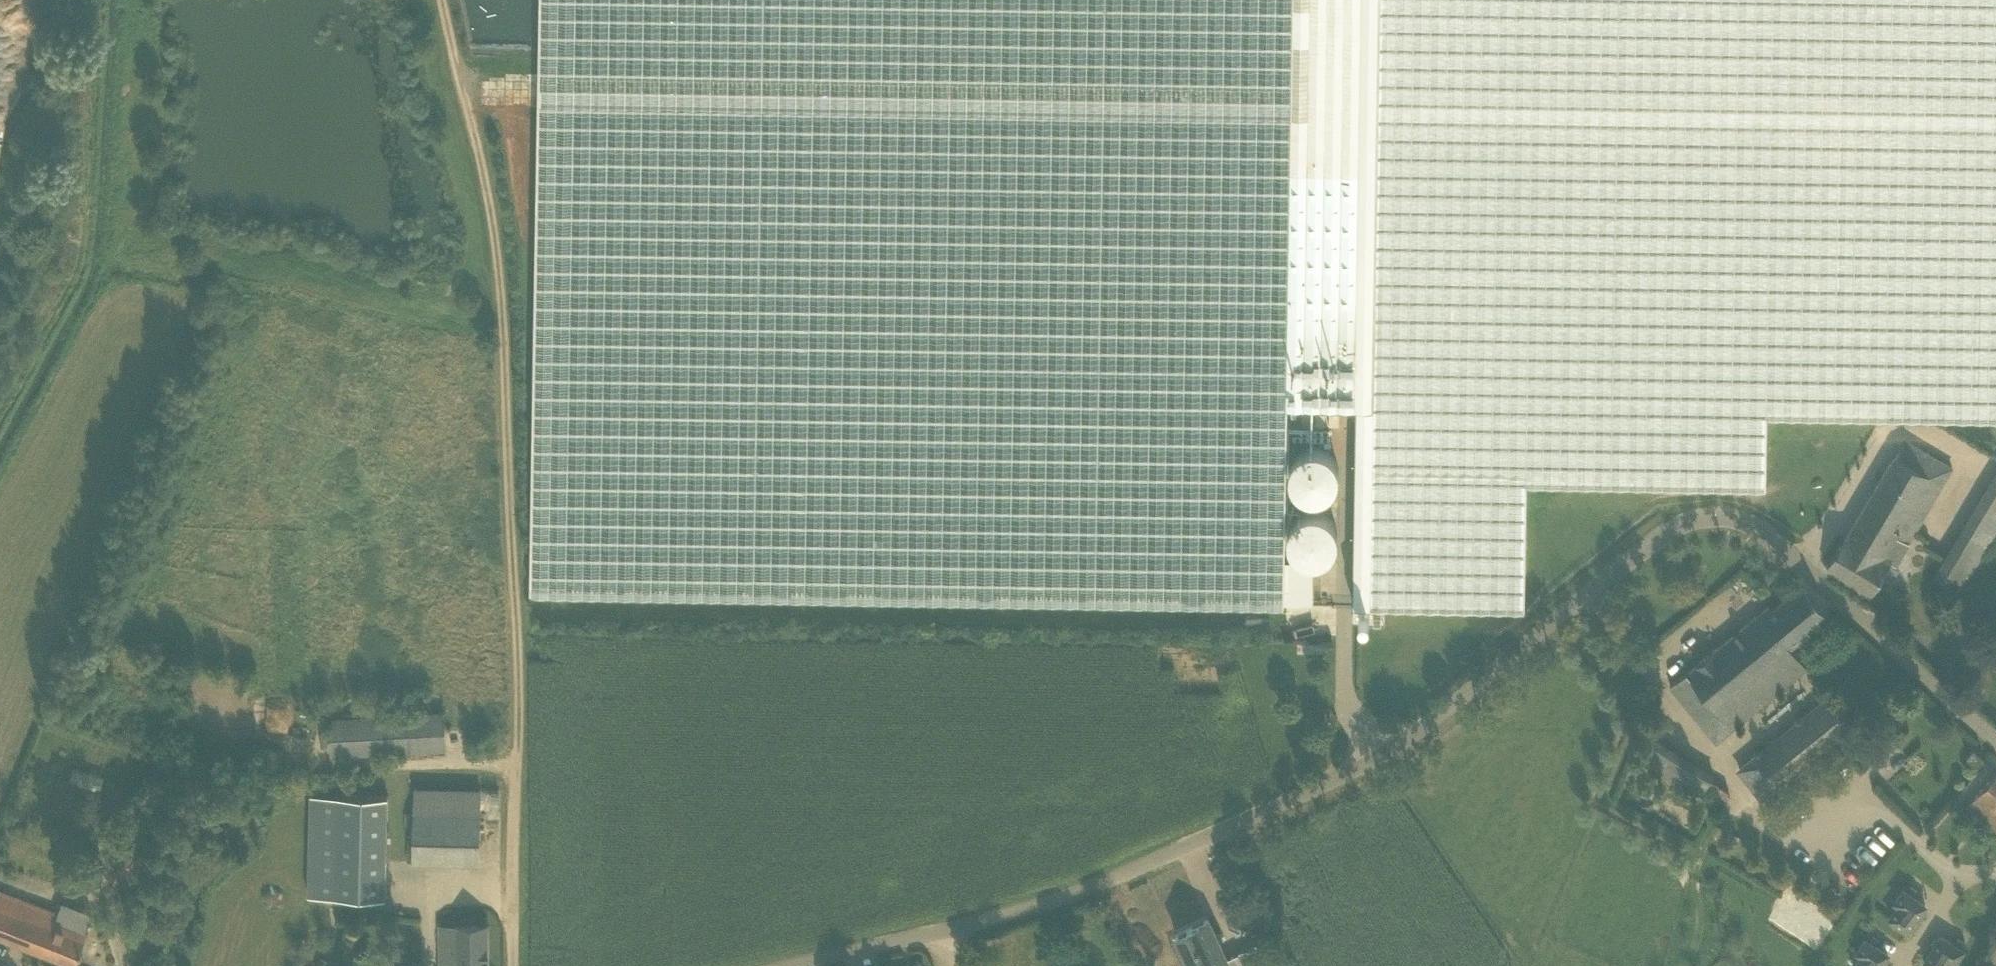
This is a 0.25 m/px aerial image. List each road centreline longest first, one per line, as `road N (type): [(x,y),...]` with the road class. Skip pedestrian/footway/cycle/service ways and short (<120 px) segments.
road 1 (unclassified): [(804,965),(1094,889),(1341,780),(1400,744),(1670,530),(1700,518),(1763,531),(1995,741)]
road 2 (track): [(515,965),(514,636),(496,257),(488,180),(446,0)]

